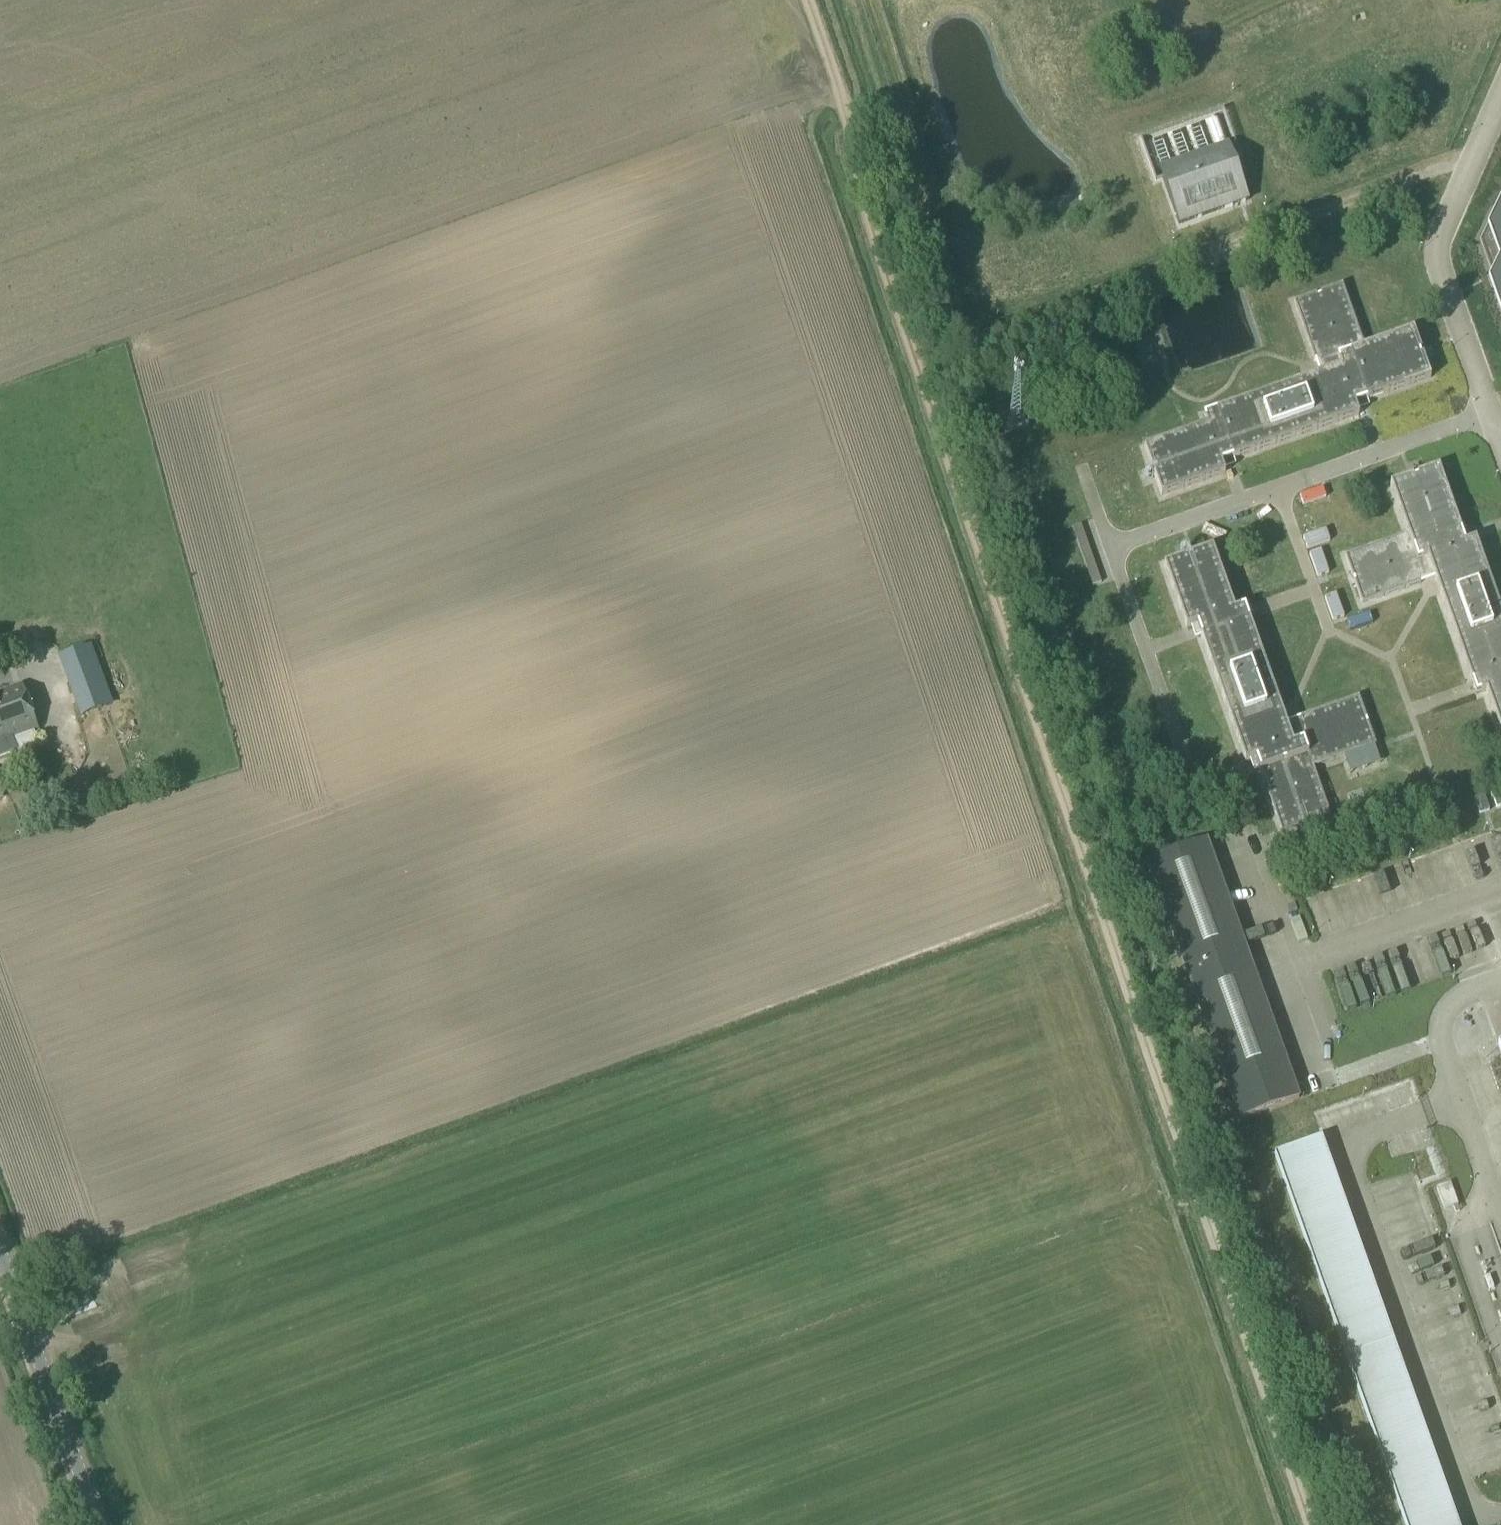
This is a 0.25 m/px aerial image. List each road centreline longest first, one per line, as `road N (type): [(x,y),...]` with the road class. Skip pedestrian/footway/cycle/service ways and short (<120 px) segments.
road 1 (track): [(811,0),(1321,1524)]
road 2 (tertiary): [(97,1524),(0,1257)]

